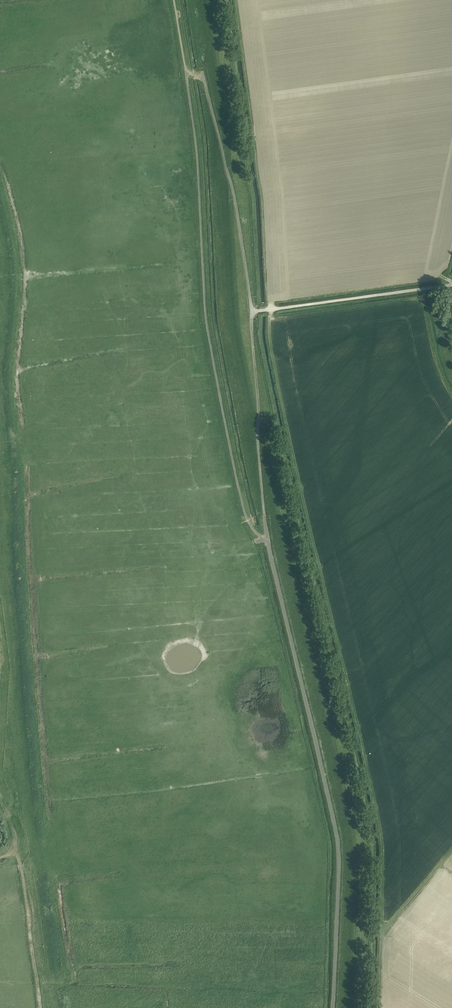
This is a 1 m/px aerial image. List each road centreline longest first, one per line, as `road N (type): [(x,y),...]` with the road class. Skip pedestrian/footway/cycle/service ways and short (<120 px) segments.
road 1 (track): [(252,320),(369,843),(364,1007)]
road 2 (track): [(223,0),(256,311)]
road 3 (track): [(252,311),(451,285)]
road 4 (track): [(14,848),(41,1007)]

